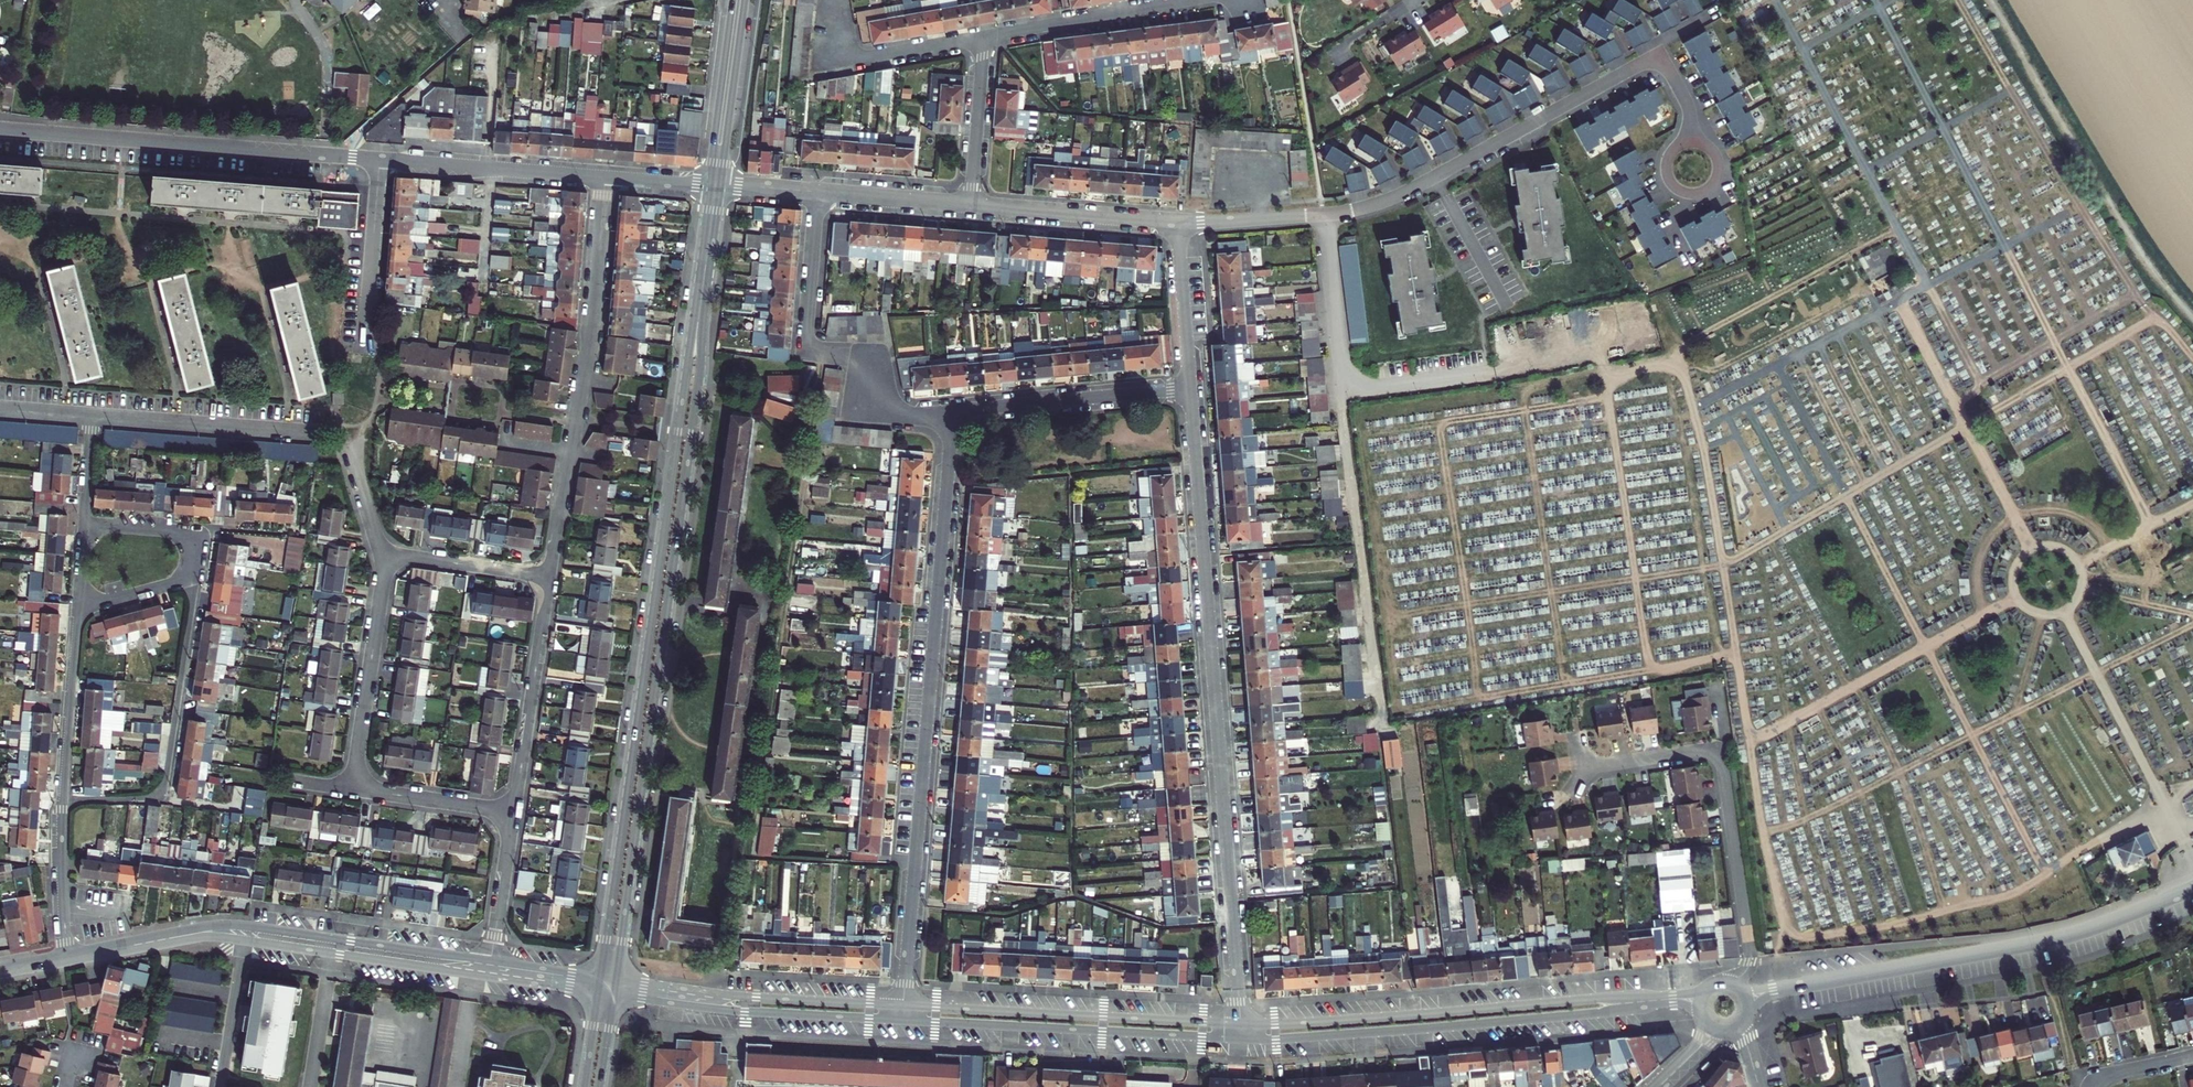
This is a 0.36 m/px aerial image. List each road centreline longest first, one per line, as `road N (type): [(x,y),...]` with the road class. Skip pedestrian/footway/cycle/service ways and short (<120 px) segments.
road 1 (primary): [(615,979),(699,390),(705,268)]
road 2 (primary): [(705,268),(601,977)]
road 3 (residential): [(1240,1024),(1190,388)]
road 4 (residential): [(1177,222),(1322,214),(1384,201),(1650,61),(1664,65),(1685,99),(1693,142)]
road 5 (residential): [(903,1005),(954,412)]
road 6 (residential): [(1706,991),(1240,1024)]
road 7 (residential): [(1239,1039),(1670,1003),(1701,1011)]
road 8 (residential): [(1747,998),(2060,937),(2192,888)]
road 9 (residential): [(605,175),(589,337),(549,577)]
road 10 (residential): [(0,129),(380,159)]
road 11 (track): [(1990,0),(2123,227),(2192,322)]
road 12 (residential): [(1582,768),(1701,751),(1721,759),(1751,954),(1732,984)]
road 13 (residential): [(1240,1024),(903,1005)]
road 14 (residential): [(902,1021),(1239,1039)]
road 15 (residential): [(62,799),(164,791),(198,577)]
road 16 (residential): [(612,995),(902,1021)]
road 17 (residential): [(903,1005),(739,996),(615,979)]
road 18 (residential): [(491,961),(250,926)]
road 19 (residential): [(247,941),(488,976)]
road 20 (residential): [(387,554),(351,789)]
road 21 (residential): [(1190,388),(954,412)]
road 22 (residential): [(514,811),(549,577)]
road 23 (residential): [(380,159),(605,175)]
road 24 (residential): [(91,416),(315,435)]
road 25 (residential): [(982,37),(1194,0)]
road 26 (residential): [(972,204),(1177,222)]
road 27 (residential): [(831,0),(834,46),(852,58),(982,37)]
road 28 (residential): [(62,799),(78,610)]
road 29 (primary): [(717,184),(745,0)]
road 30 (primary): [(732,0),(714,144),(717,184)]
road 31 (residential): [(954,412),(892,410),(848,354),(804,349)]
road 32 (residential): [(972,204),(982,37)]
road 33 (residential): [(1190,388),(1177,222)]
road 34 (residential): [(351,789),(514,811)]
road 35 (residential): [(549,577),(387,554)]
road 36 (residential): [(818,191),(804,349)]
road 37 (residential): [(66,957),(62,799)]
road 38 (residential): [(818,191),(972,204)]
road 39 (residential): [(1693,142),(1675,148),(1666,169),(1674,186),(1691,194),(1709,187),(1718,171),(1713,153),(1698,142)]
road 40 (residential): [(491,961),(514,811)]
road 41 (residential): [(247,941),(222,1086)]
road 42 (residential): [(380,159),(368,300)]
road 43 (residential): [(78,610),(198,577)]
road 44 (residential): [(204,531),(84,521)]

